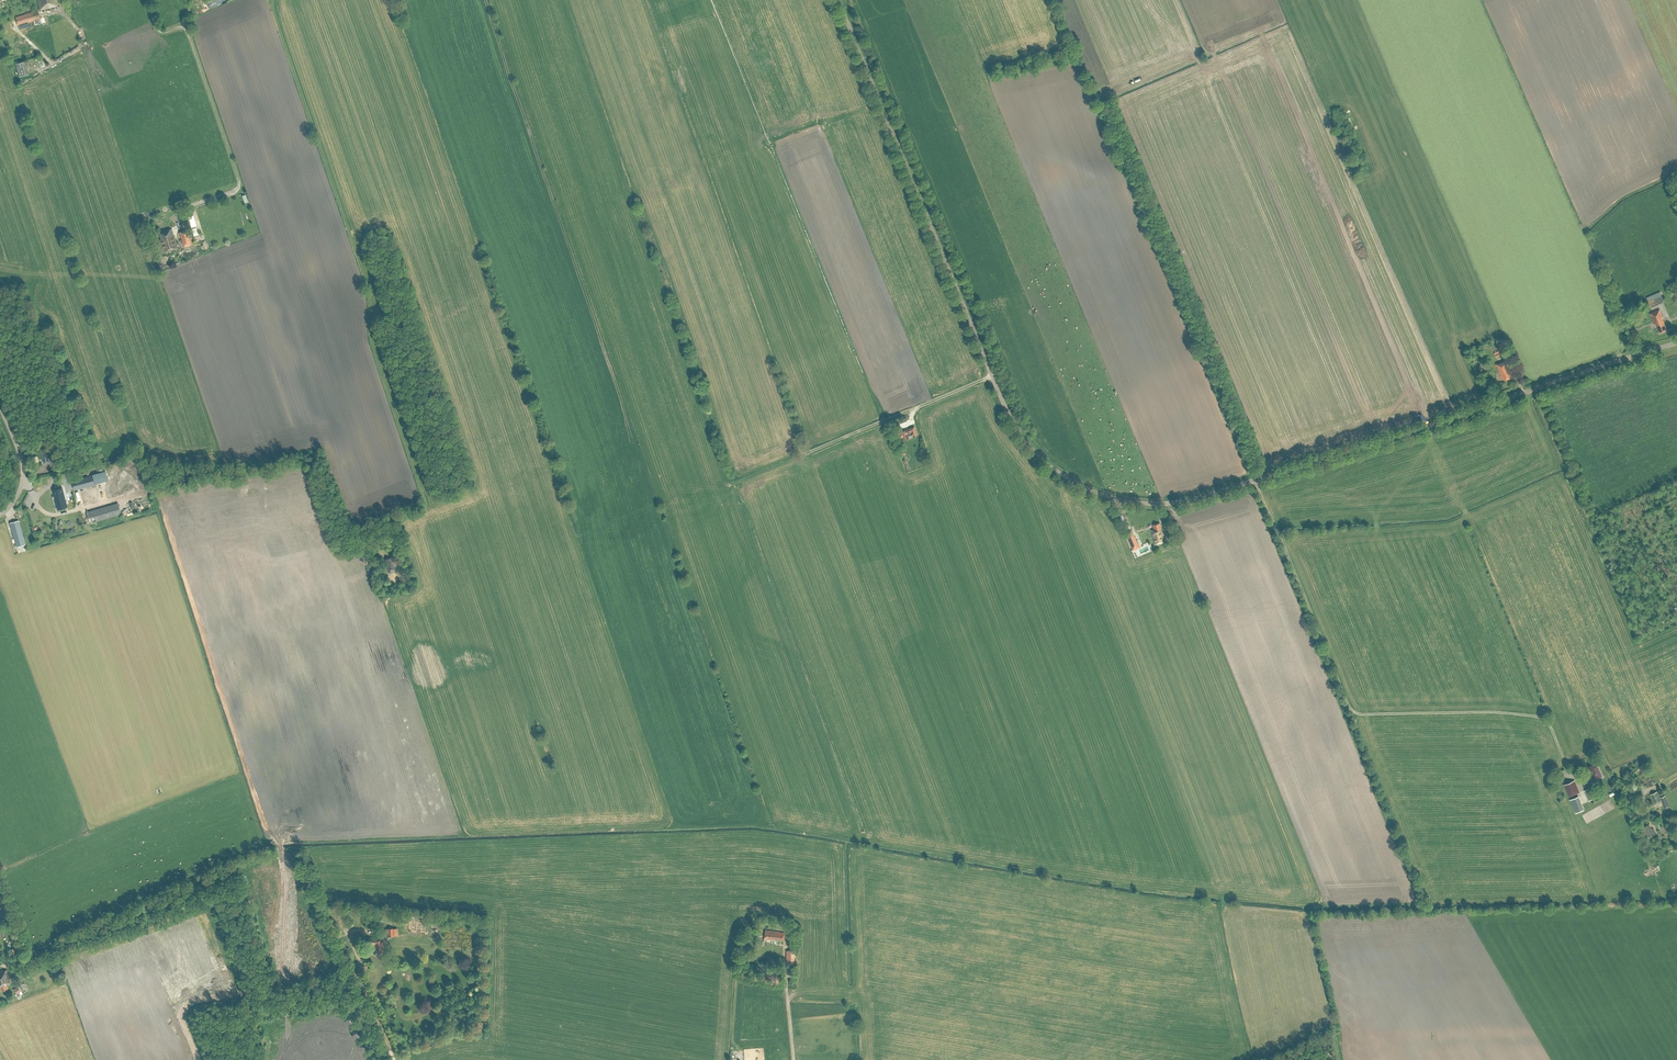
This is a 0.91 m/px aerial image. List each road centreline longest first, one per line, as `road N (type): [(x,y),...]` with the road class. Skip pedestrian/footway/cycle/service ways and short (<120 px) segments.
road 1 (unclassified): [(1676,343),(1192,499),(1150,503),(1095,492),(1044,461),(1009,415),(837,0)]
road 2 (track): [(272,0),(369,285),(370,334),(427,506),(393,547)]
road 3 (track): [(908,411),(727,485)]
road 4 (track): [(264,832),(279,842),(285,880),(281,975)]
road 5 (track): [(713,0),(769,138)]
road 6 (track): [(395,1059),(359,982),(346,926)]

